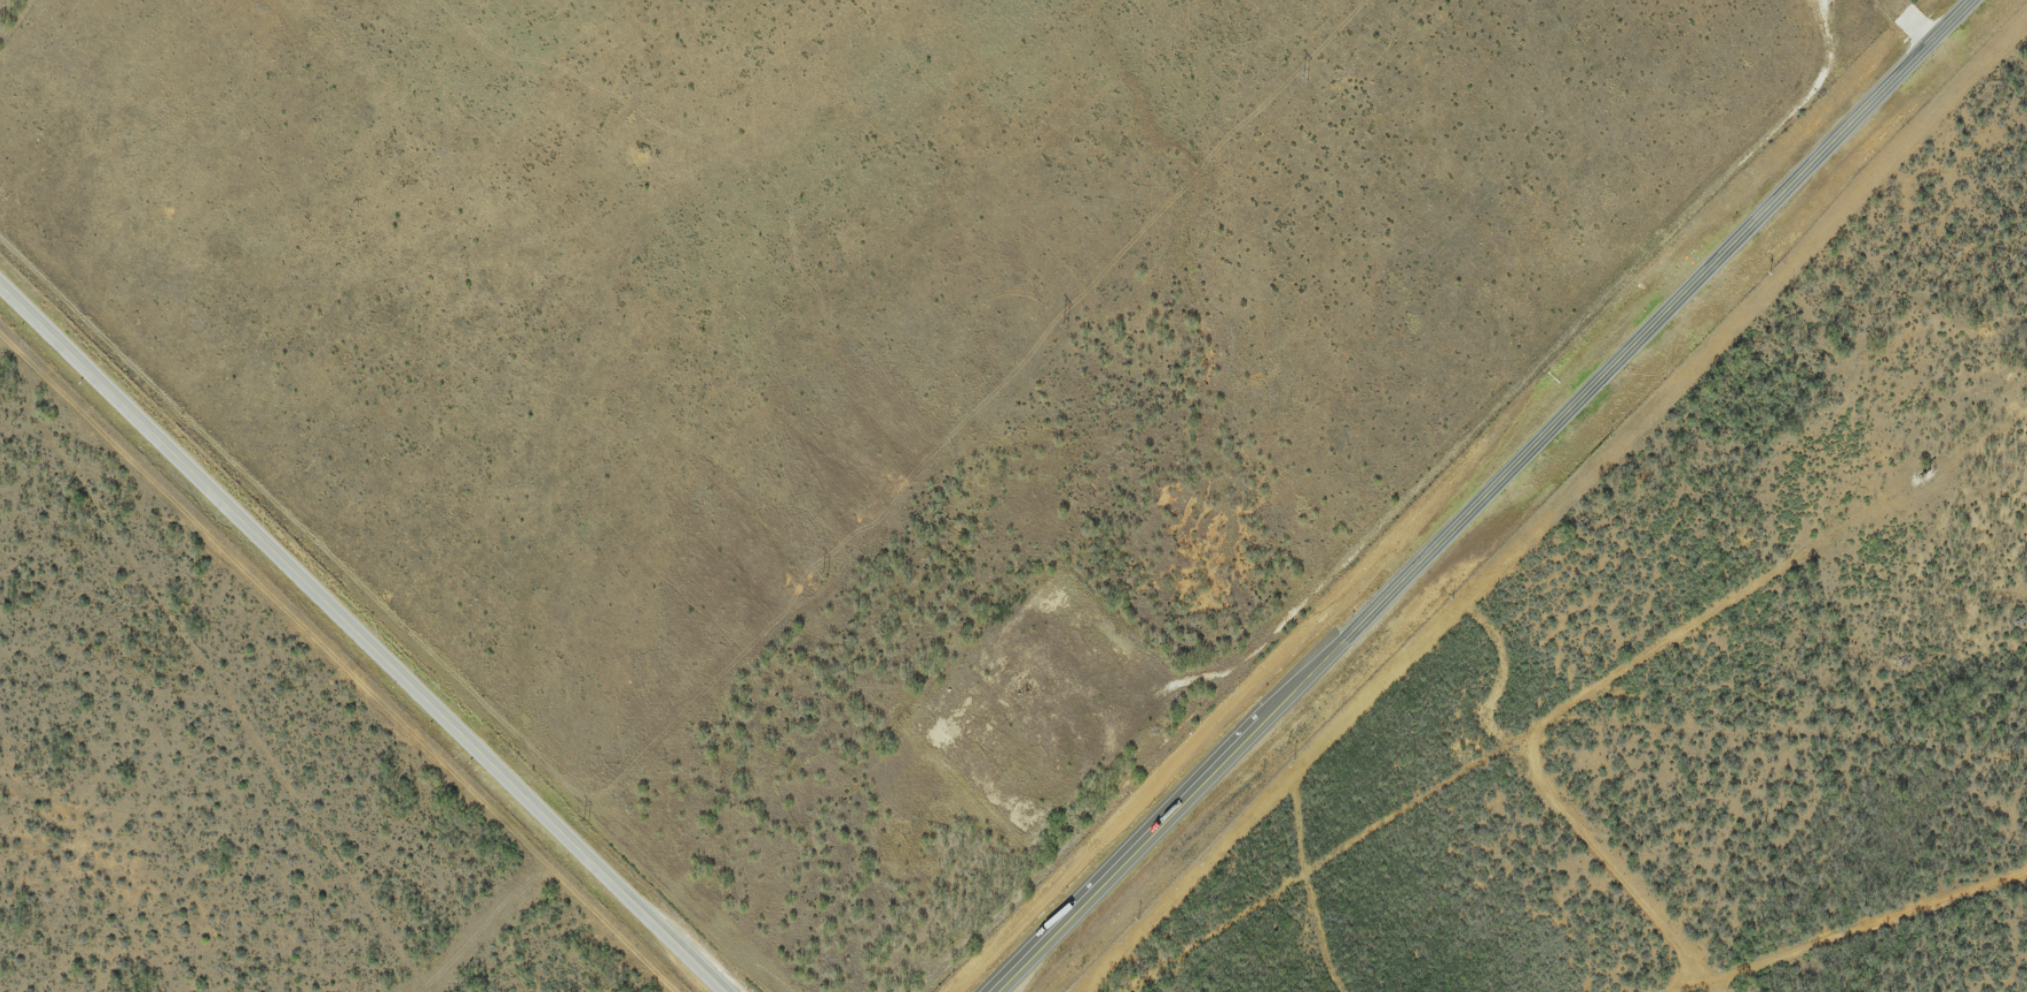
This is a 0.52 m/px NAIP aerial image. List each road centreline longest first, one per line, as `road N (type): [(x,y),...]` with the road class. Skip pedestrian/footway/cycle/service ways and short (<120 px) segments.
road 1 (primary): [(998,991),(1977,0)]
road 2 (secondary): [(719,991),(0,285)]
road 3 (residential): [(1751,991),(2026,897)]

